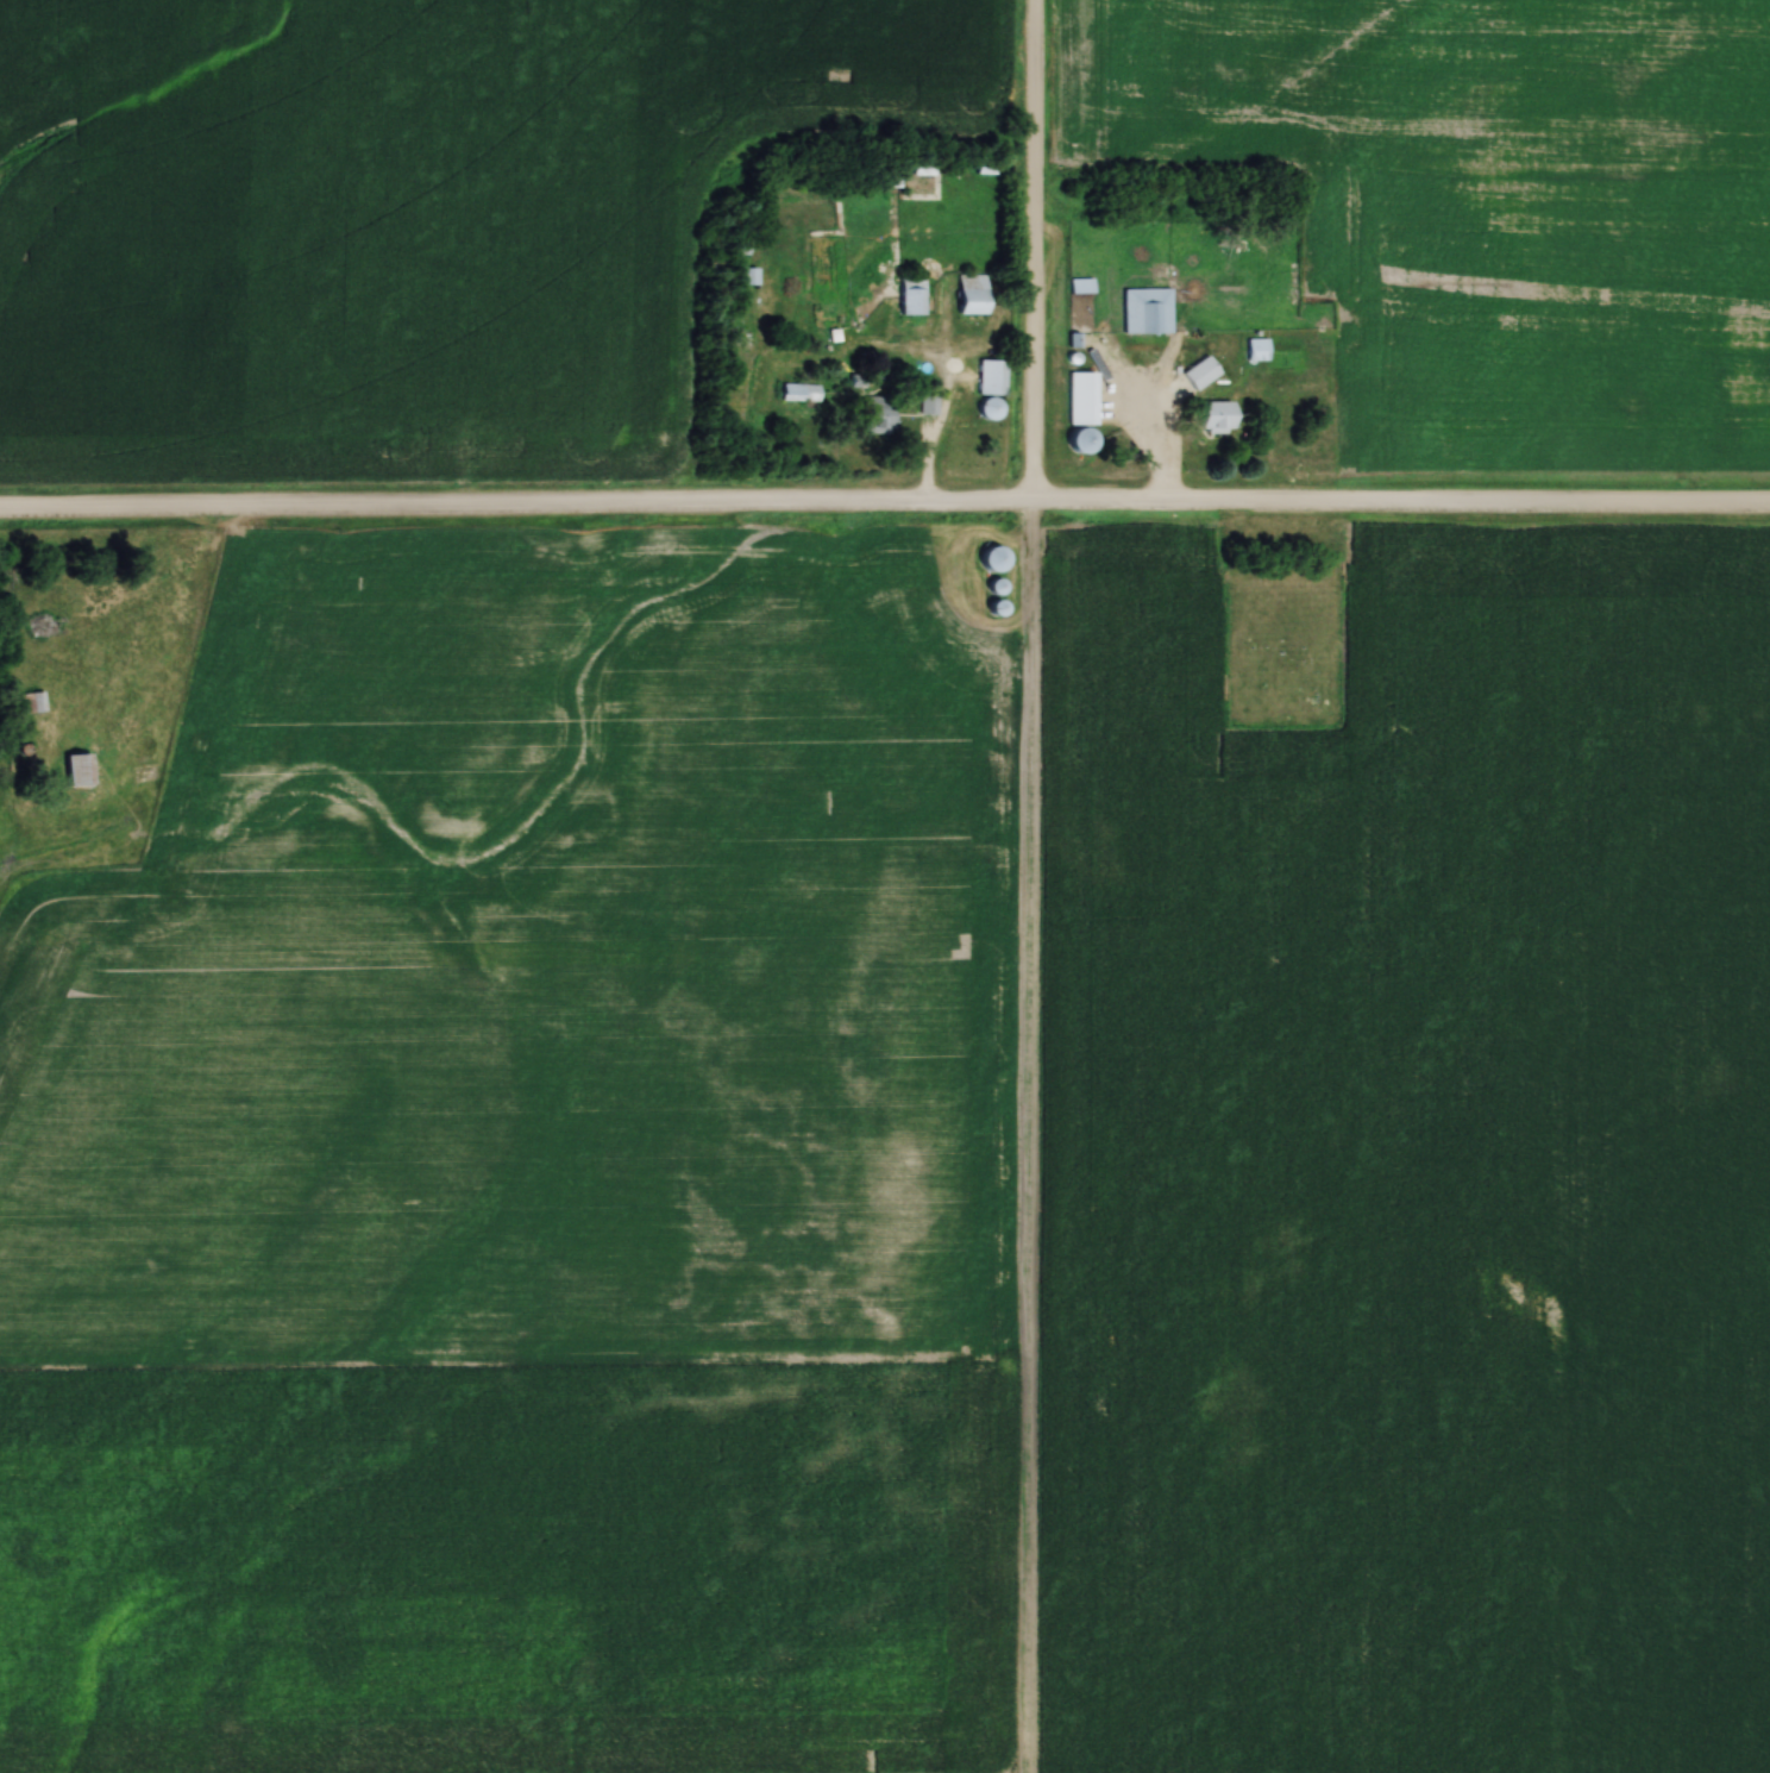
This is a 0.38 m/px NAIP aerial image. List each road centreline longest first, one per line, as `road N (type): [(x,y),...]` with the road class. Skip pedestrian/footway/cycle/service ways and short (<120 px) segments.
road 1 (residential): [(1028,1772),(1032,0)]
road 2 (tertiary): [(1769,503),(0,514)]

